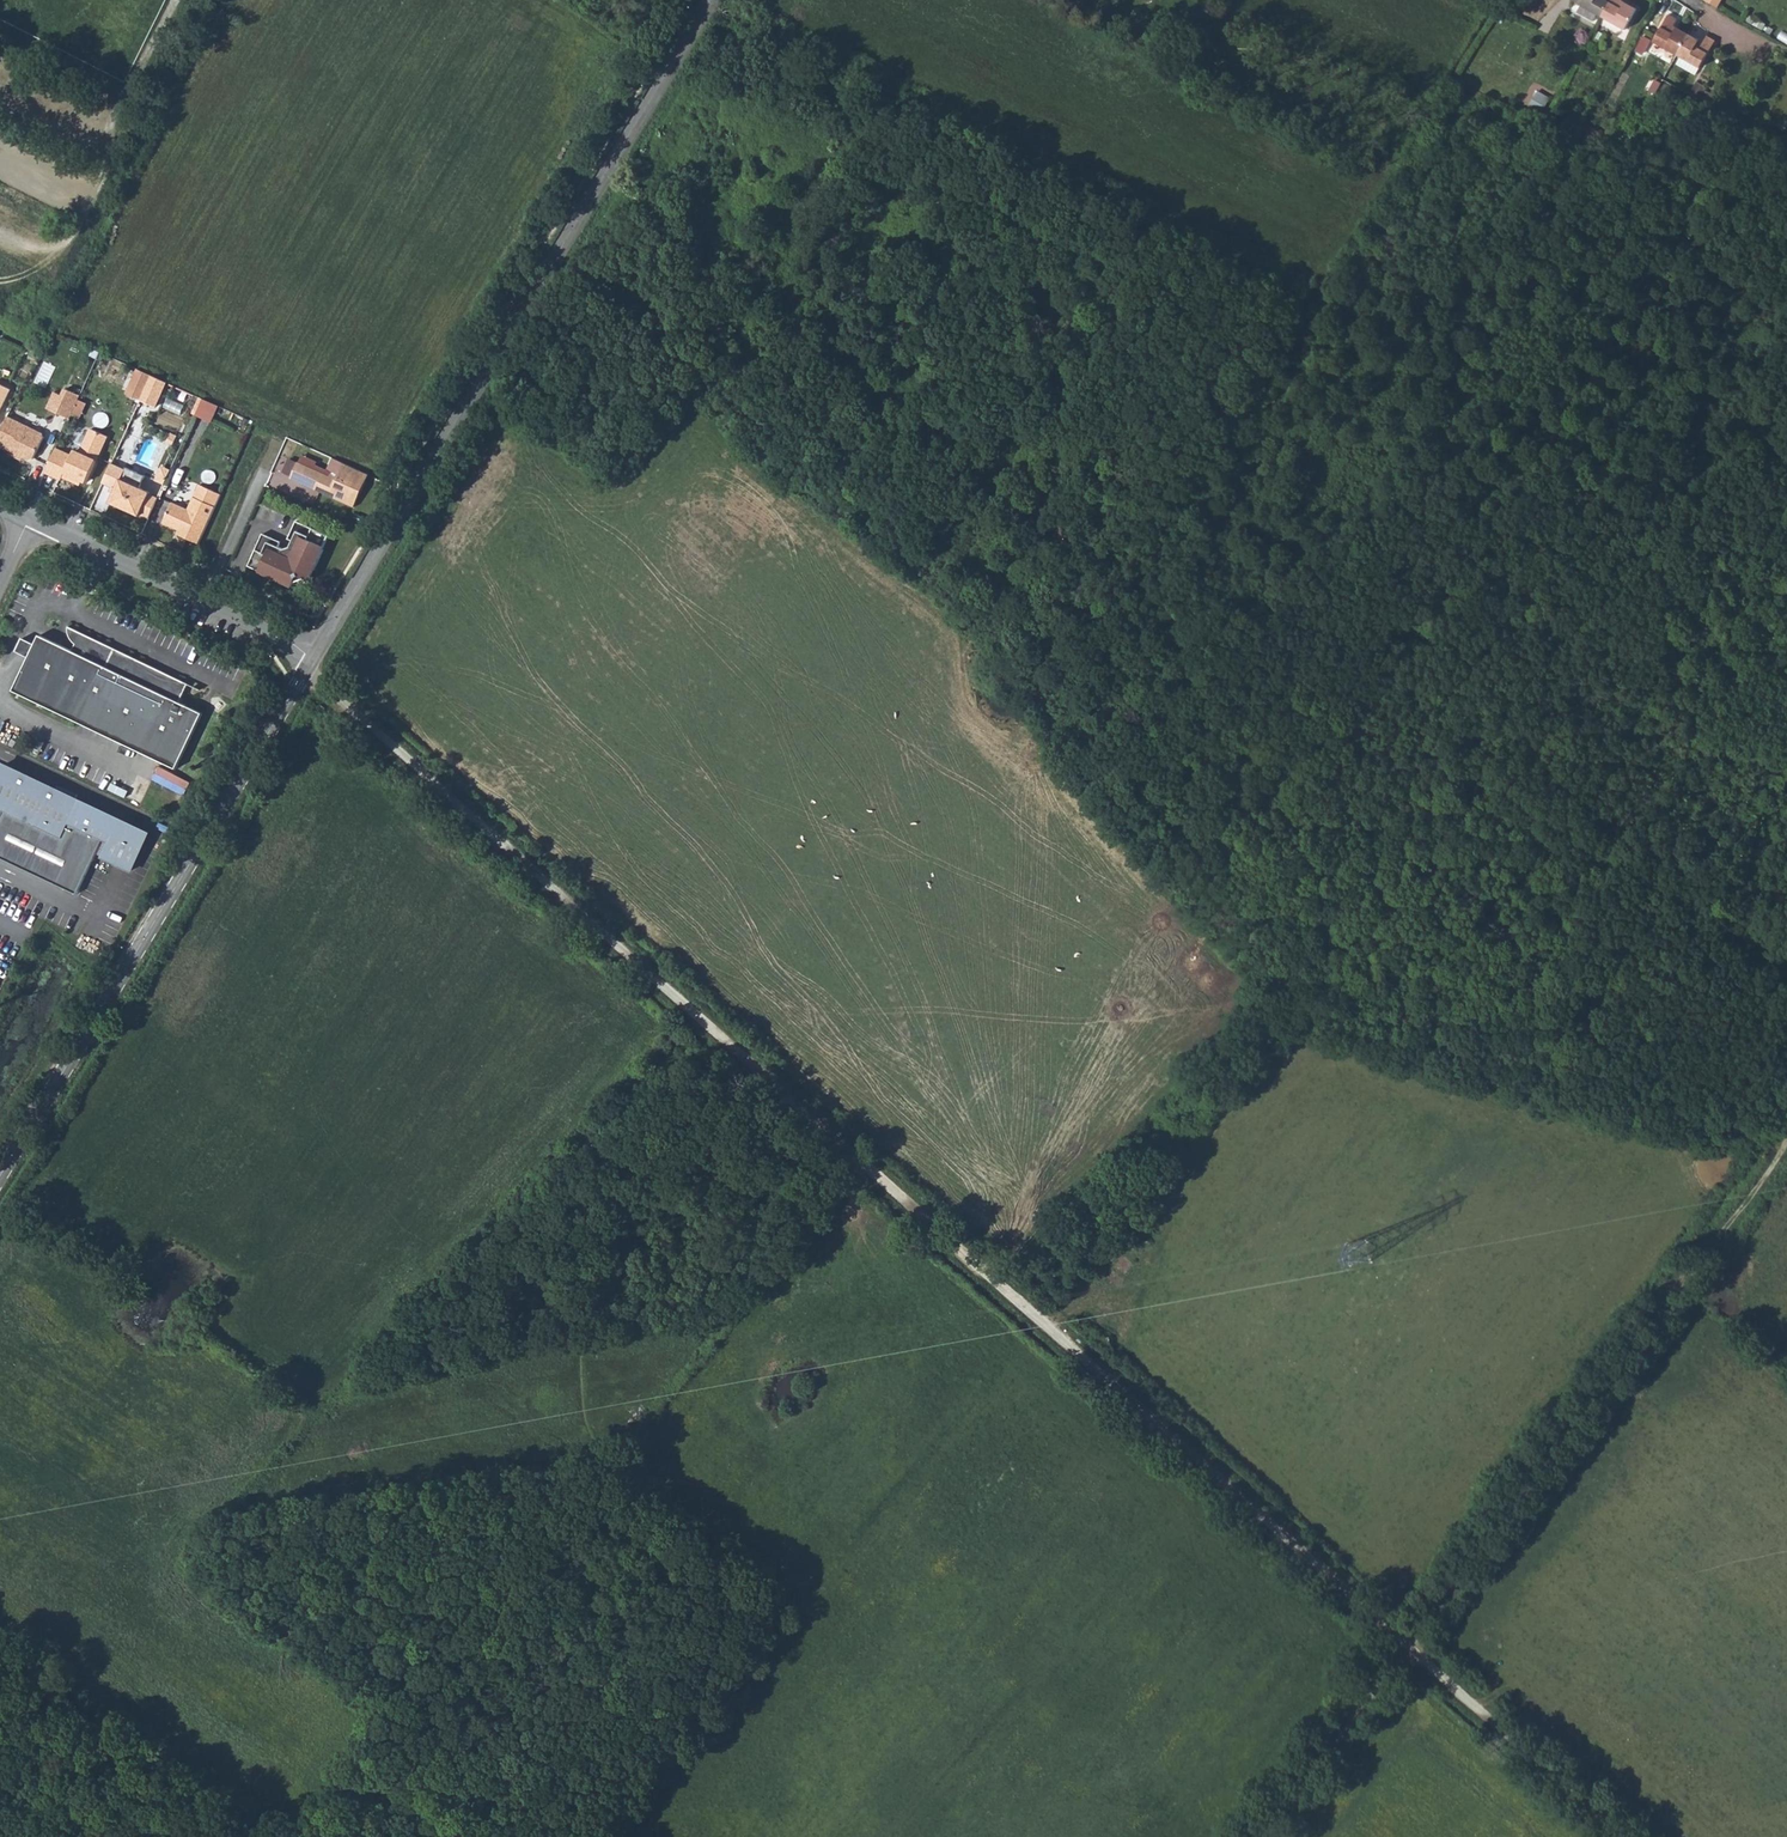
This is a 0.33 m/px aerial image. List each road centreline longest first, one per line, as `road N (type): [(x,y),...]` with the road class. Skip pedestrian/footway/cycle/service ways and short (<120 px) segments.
road 1 (track): [(1262,1836),(1786,1145)]
road 2 (residential): [(713,0),(315,660)]
road 3 (residential): [(315,660),(0,1174)]
road 4 (residential): [(30,517),(315,660)]

